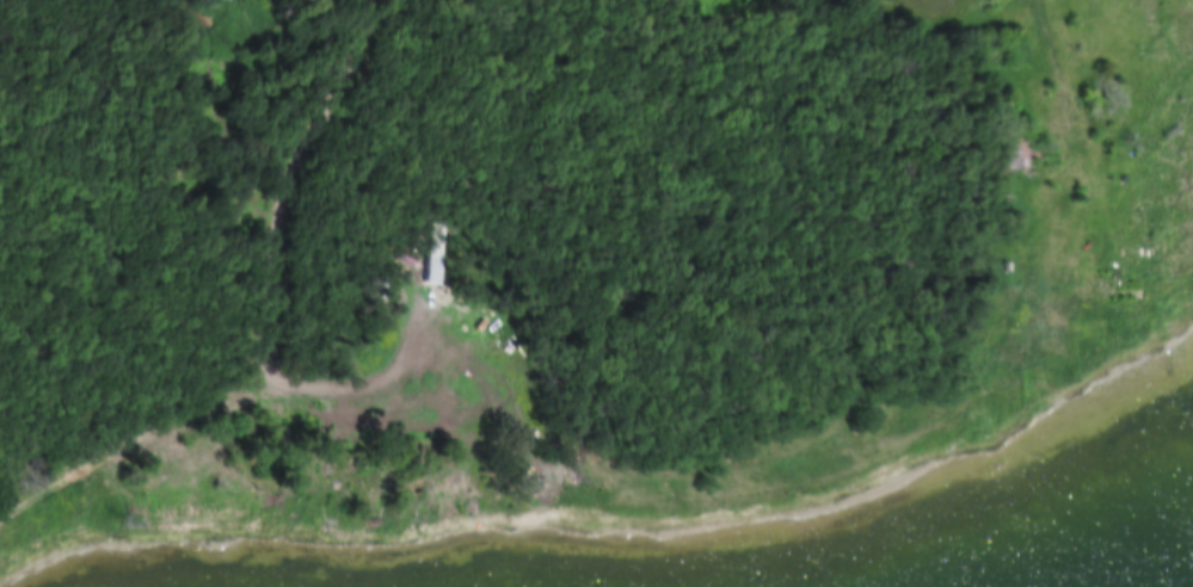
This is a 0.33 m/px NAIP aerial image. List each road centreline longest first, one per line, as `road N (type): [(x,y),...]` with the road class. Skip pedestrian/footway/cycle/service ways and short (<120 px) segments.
road 1 (track): [(382,0),(385,37),(369,85),(297,175),(284,225),(284,320),(262,381),(198,424),(140,438),(0,538)]
road 2 (track): [(1088,236),(1091,165),(1043,0)]
road 3 (track): [(425,379),(316,390),(297,387),(272,365)]

